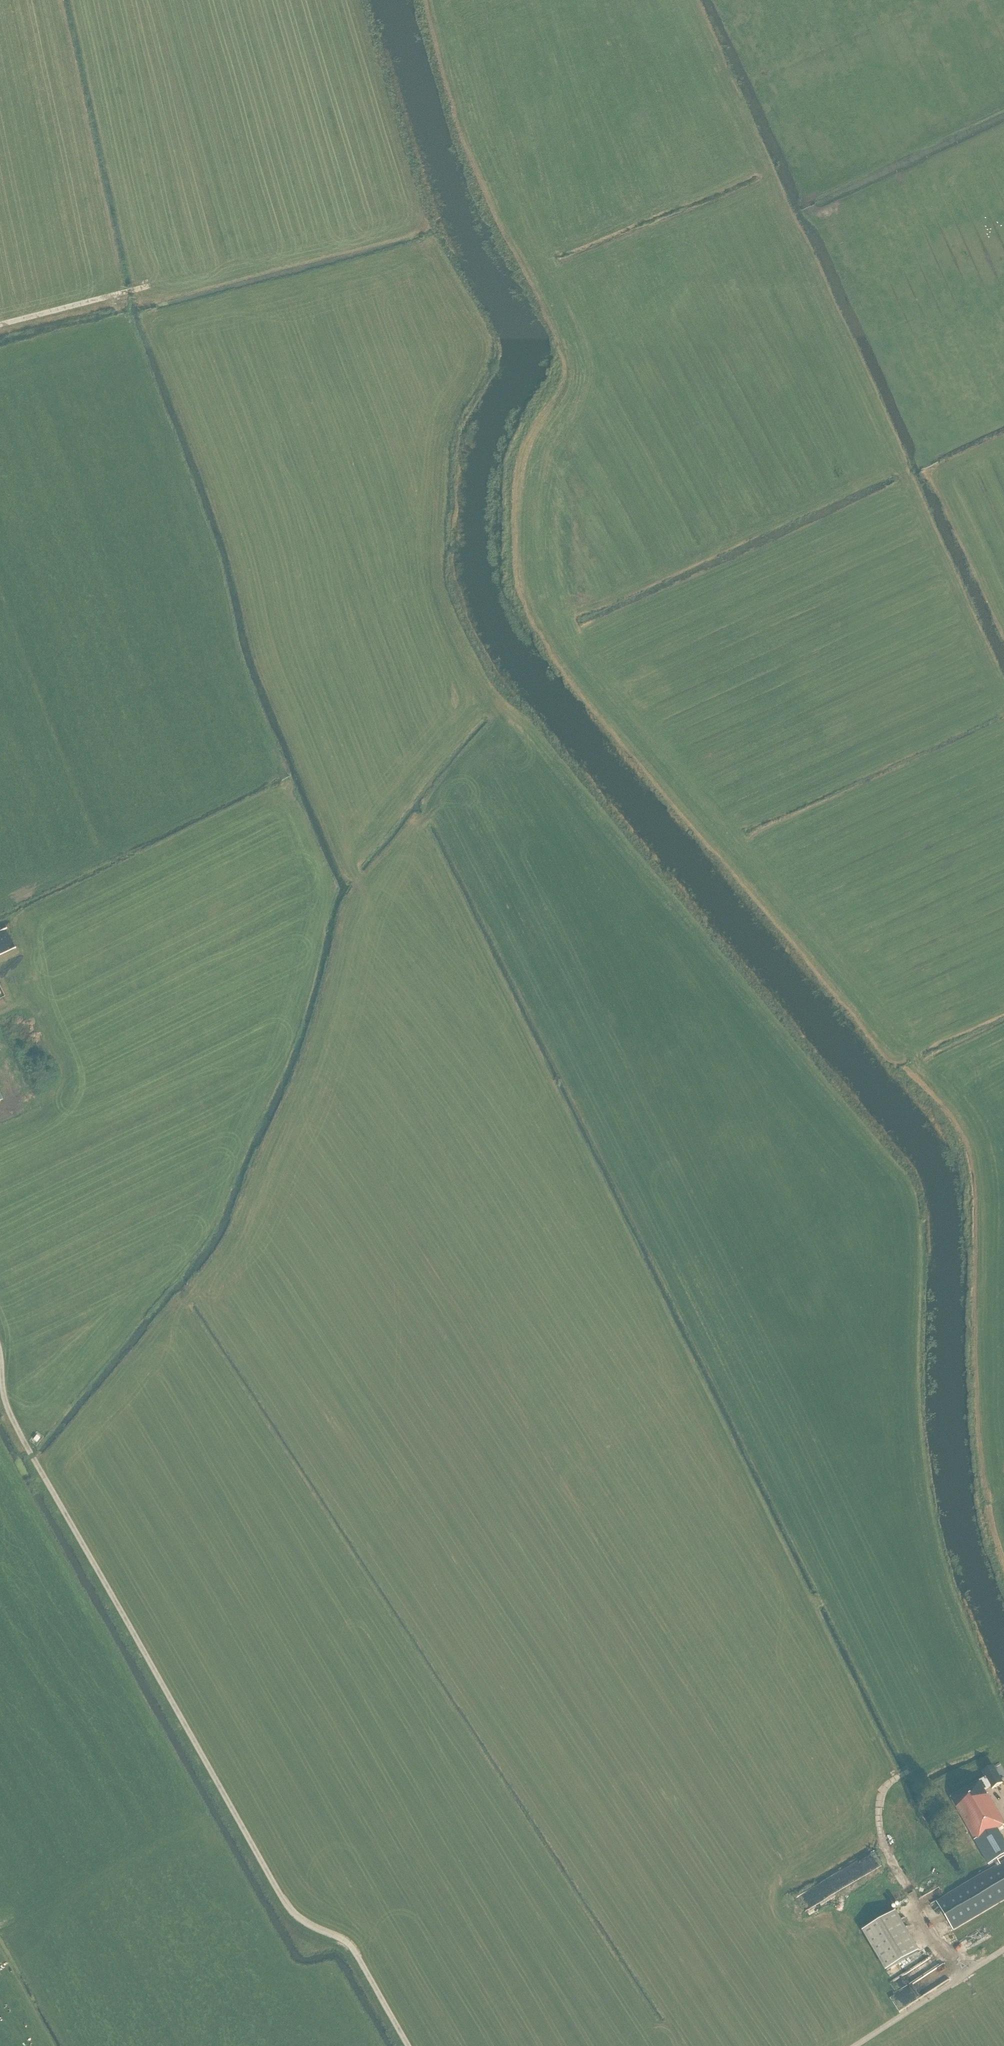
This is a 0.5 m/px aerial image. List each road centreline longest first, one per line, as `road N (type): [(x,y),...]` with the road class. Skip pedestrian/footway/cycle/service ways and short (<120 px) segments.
road 1 (track): [(0,326),(149,286)]

